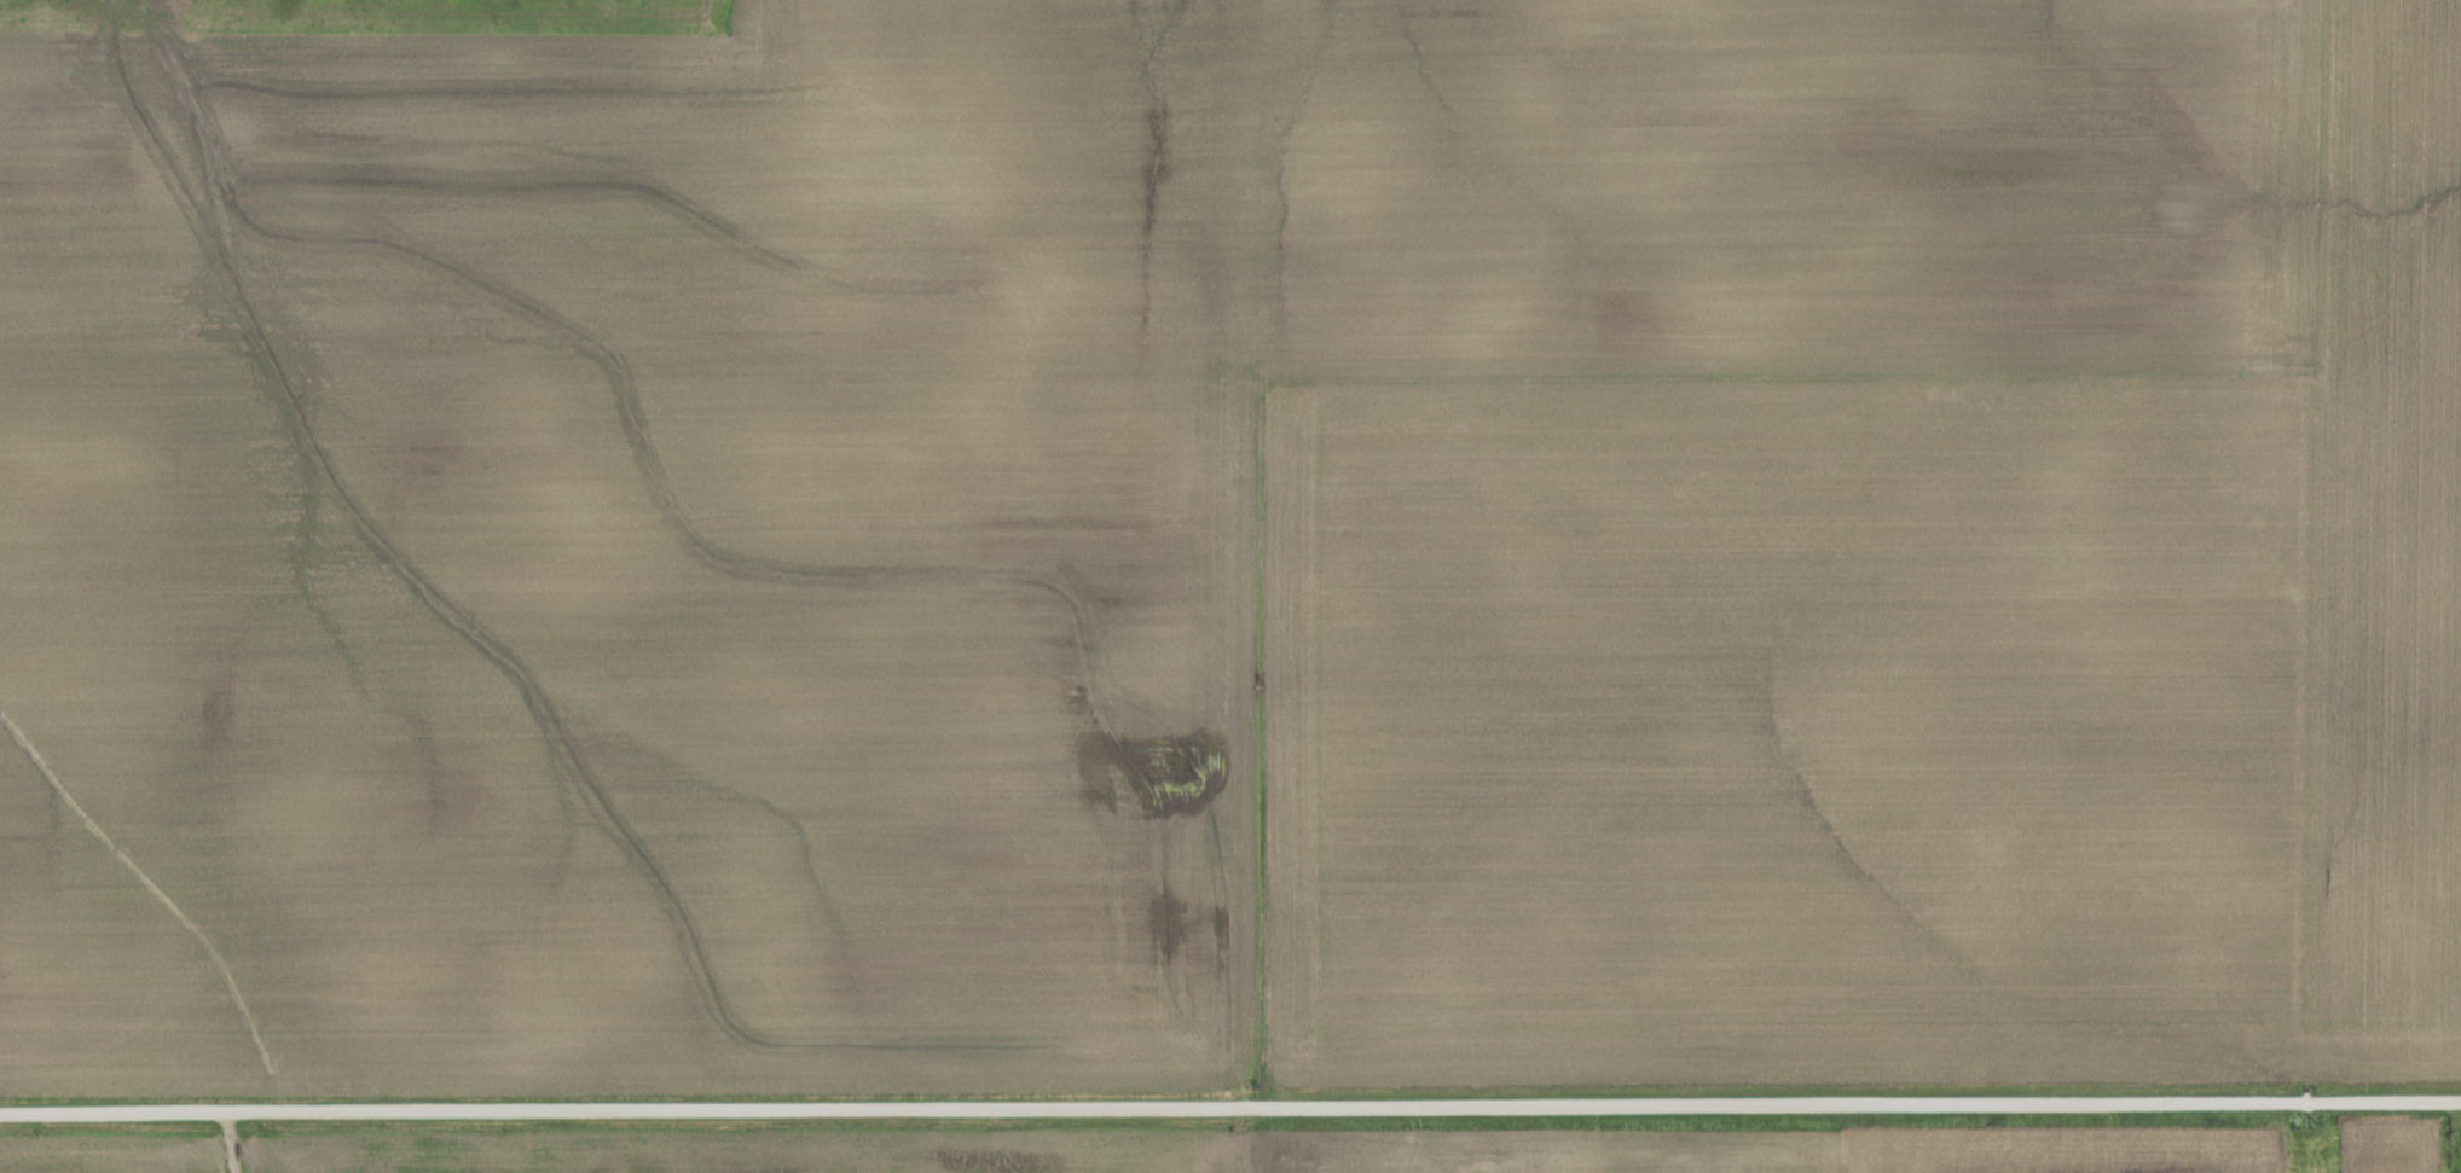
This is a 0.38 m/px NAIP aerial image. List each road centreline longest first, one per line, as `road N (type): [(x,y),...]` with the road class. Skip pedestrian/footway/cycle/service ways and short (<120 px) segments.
road 1 (residential): [(0,1108),(2460,1104)]

